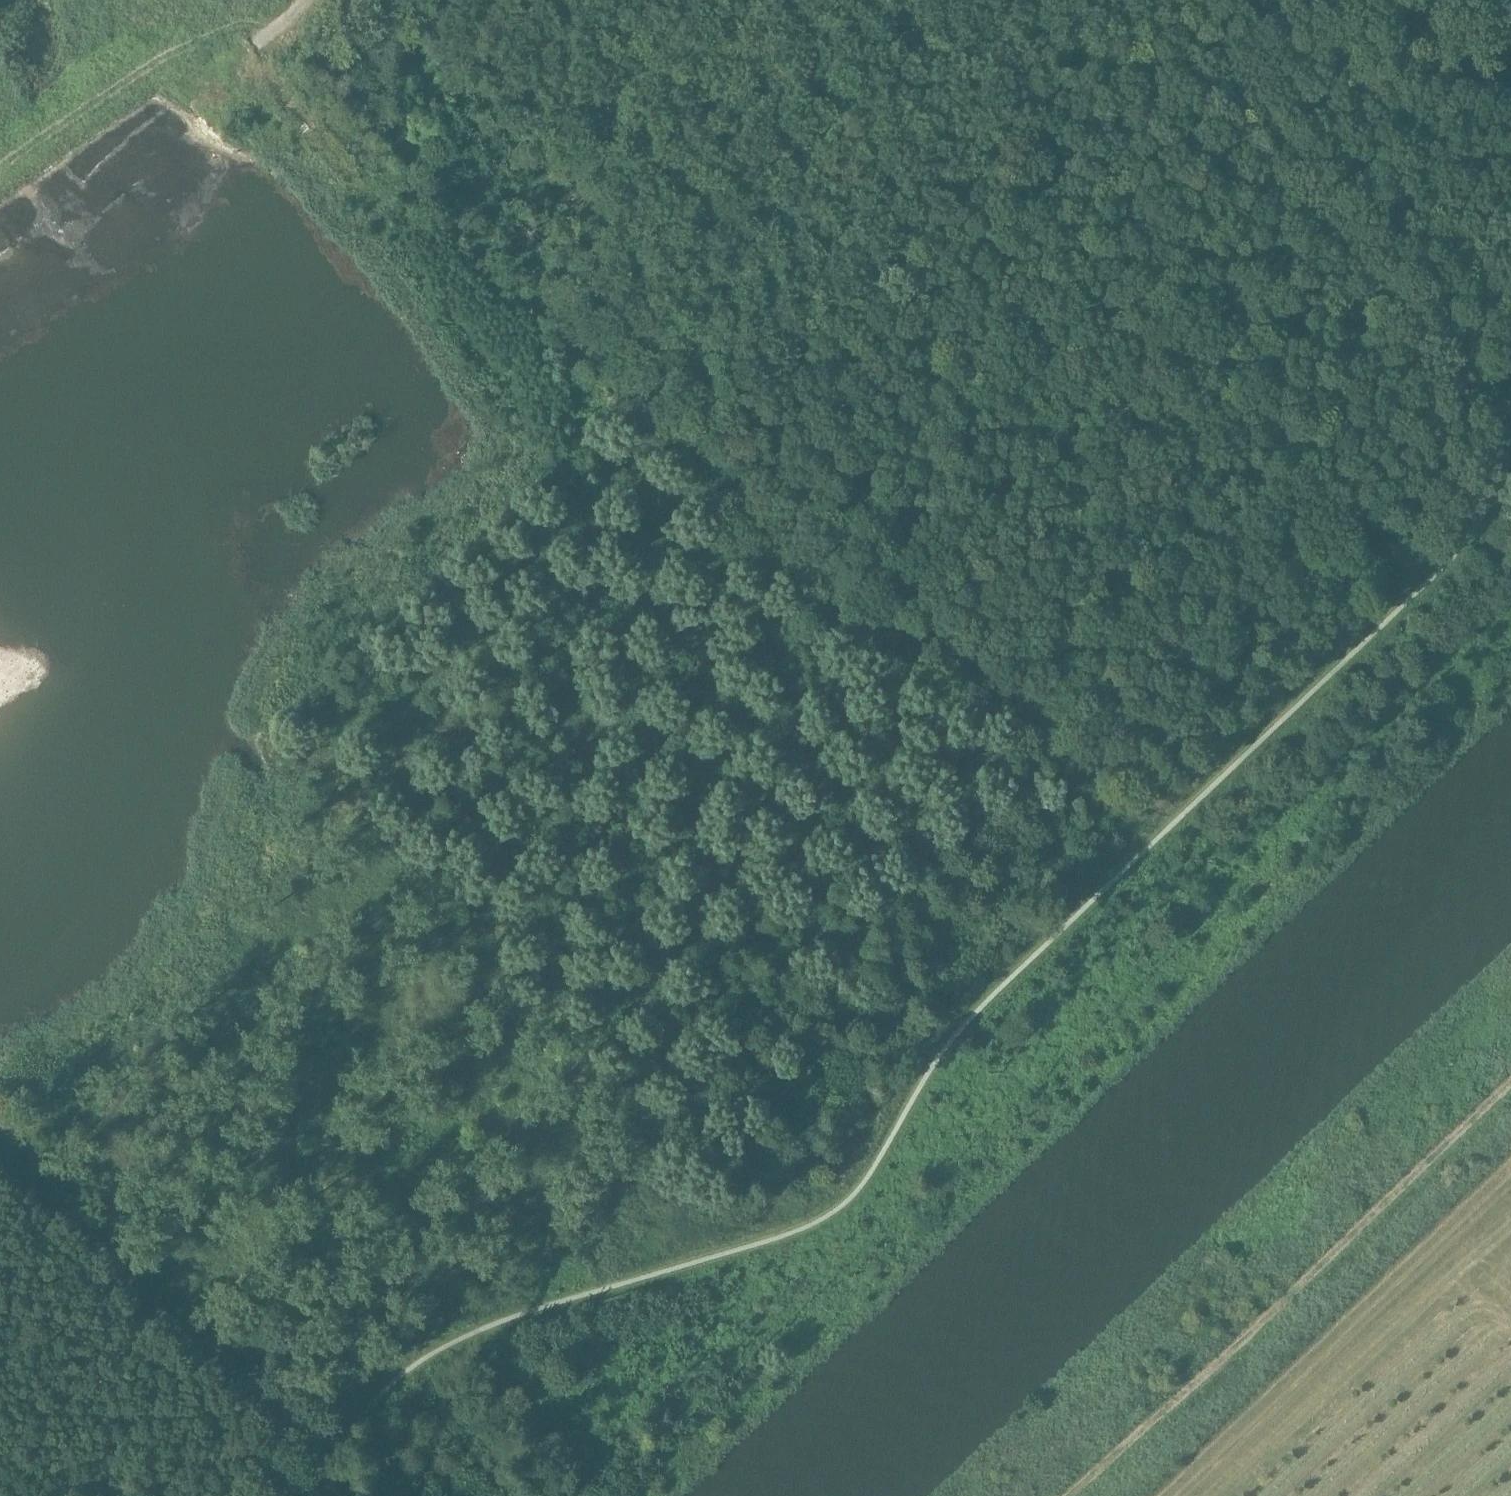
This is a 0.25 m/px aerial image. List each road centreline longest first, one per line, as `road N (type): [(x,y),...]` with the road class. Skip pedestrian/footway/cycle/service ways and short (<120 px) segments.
road 1 (track): [(1072,1495),(1260,1328),(1510,1082)]
road 2 (track): [(242,60),(472,320),(529,410)]
road 3 (track): [(7,1145),(303,1458)]

